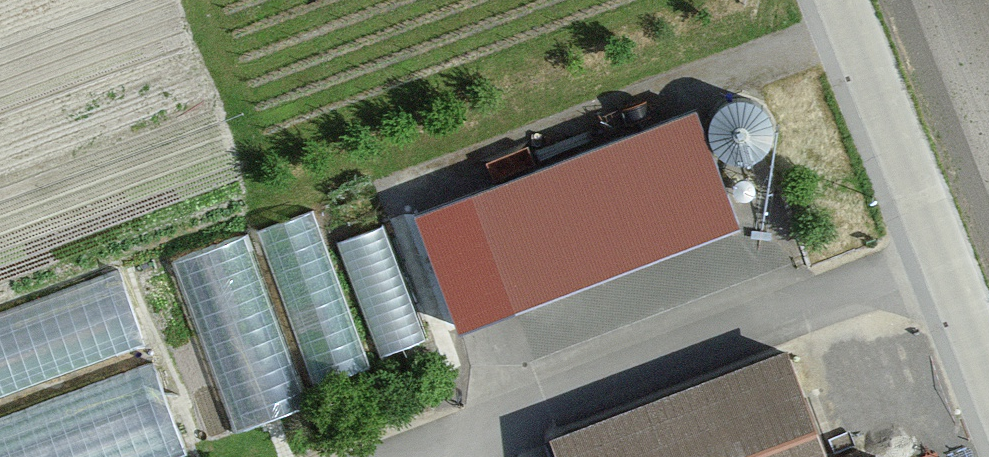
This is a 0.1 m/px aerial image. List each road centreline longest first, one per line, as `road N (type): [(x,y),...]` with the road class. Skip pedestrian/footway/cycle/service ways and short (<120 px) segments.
road 1 (unclassified): [(836,0),(940,256)]
road 2 (residential): [(940,256),(988,370)]

